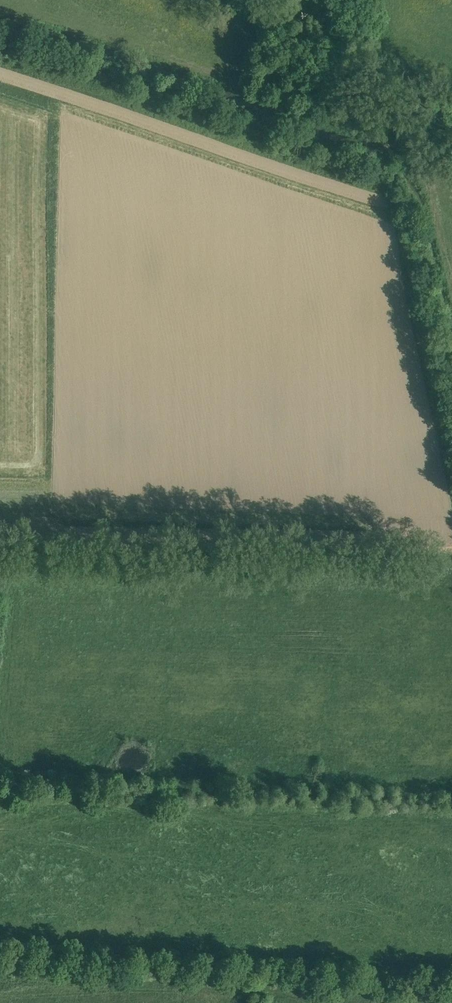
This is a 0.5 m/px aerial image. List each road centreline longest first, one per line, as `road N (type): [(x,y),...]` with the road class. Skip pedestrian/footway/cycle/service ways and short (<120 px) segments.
road 1 (track): [(0,955),(451,985)]
road 2 (track): [(0,550),(451,548)]
road 3 (track): [(358,133),(391,149),(398,166),(451,405)]
road 4 (track): [(358,133),(337,124),(356,54),(353,0)]

